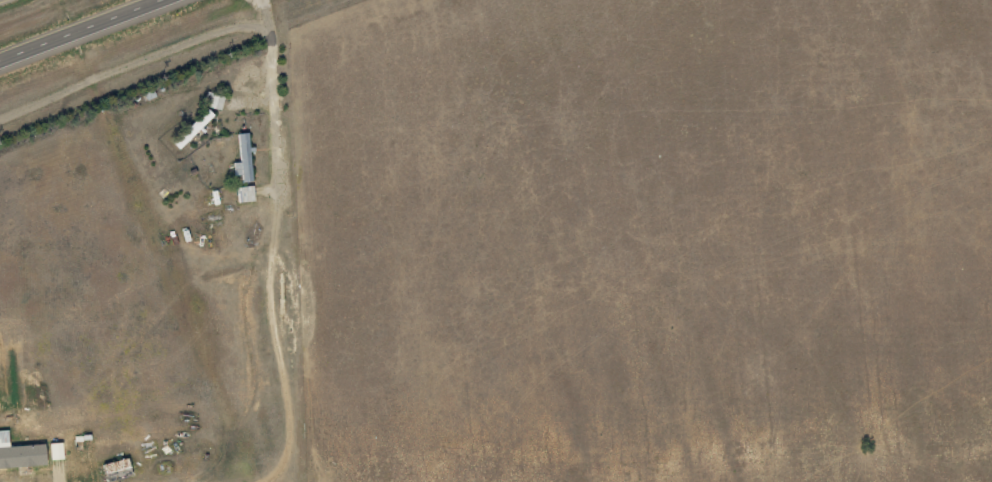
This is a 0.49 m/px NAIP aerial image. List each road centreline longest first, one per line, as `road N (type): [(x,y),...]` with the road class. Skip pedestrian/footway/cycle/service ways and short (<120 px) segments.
road 1 (trunk): [(0,62),(167,0)]

